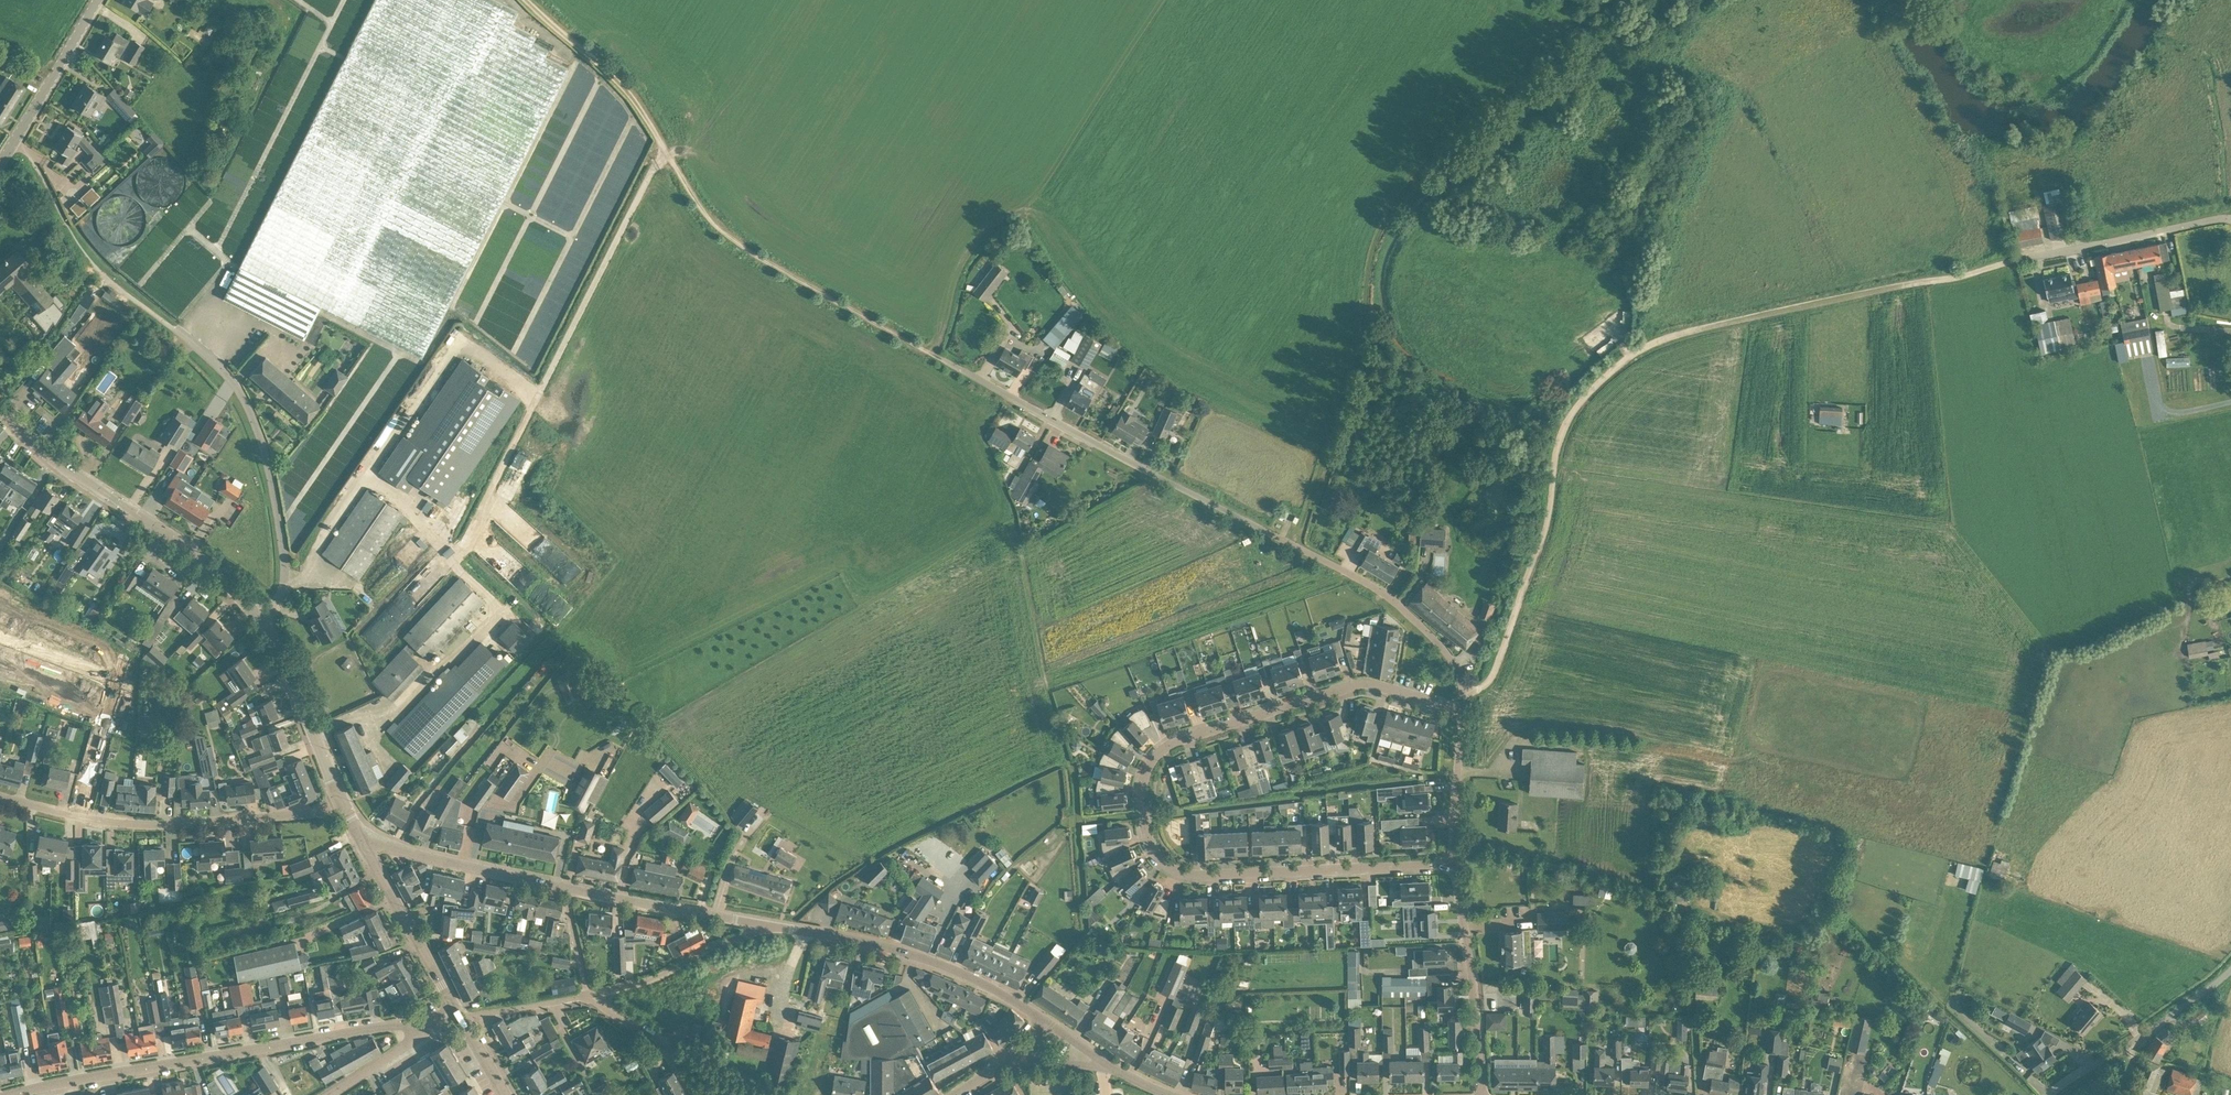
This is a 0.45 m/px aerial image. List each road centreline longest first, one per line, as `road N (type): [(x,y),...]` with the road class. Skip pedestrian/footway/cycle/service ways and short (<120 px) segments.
road 1 (track): [(1464,690),(1481,690),(1493,673),(1550,508),(1556,443),(1594,383),(1644,349),(1687,333),(2030,257)]
road 2 (residential): [(1454,863),(1188,877),(1153,848),(1144,777),(1173,741),(1355,689),(1462,708)]
road 3 (track): [(1296,546),(1363,353),(1369,273),(1395,206),(1452,141),(1567,43)]
road 4 (track): [(530,0),(647,112),(698,206),(720,228),(938,356)]
road 5 (residential): [(10,1094),(398,1023),(417,1034)]
road 6 (unclassified): [(1296,546),(938,356)]
road 7 (tertiary): [(264,622),(188,549),(59,465),(0,403)]
road 8 (track): [(13,144),(26,153),(93,267),(230,385)]
road 9 (residential): [(1044,1020),(909,953),(757,923)]
road 10 (residential): [(346,809),(150,825),(77,816)]
road 11 (unclassified): [(264,622),(283,589),(275,502),(254,419),(230,385)]
road 12 (residential): [(1462,708),(1452,659),(1414,618),(1296,546)]
road 13 (unclassified): [(1484,1094),(1454,863)]
road 14 (unclassified): [(2230,968),(2050,1094)]
road 15 (residential): [(565,888),(363,841)]
road 16 (tertiary): [(346,809),(264,622)]
road 17 (unclassified): [(2030,257),(2230,218)]
road 18 (residential): [(757,923),(565,888)]
road 19 (unclassified): [(0,165),(97,0)]
road 20 (tertiary): [(456,1008),(363,841)]
road 21 (residential): [(749,1094),(586,996)]
road 22 (residential): [(586,996),(647,983),(757,923)]
road 23 (unclassified): [(1454,863),(1462,708)]
road 24 (residential): [(77,816),(117,680)]
road 25 (residential): [(462,1019),(586,996)]
road 26 (residential): [(117,680),(0,638)]
road 27 (track): [(1077,818),(1199,810)]

